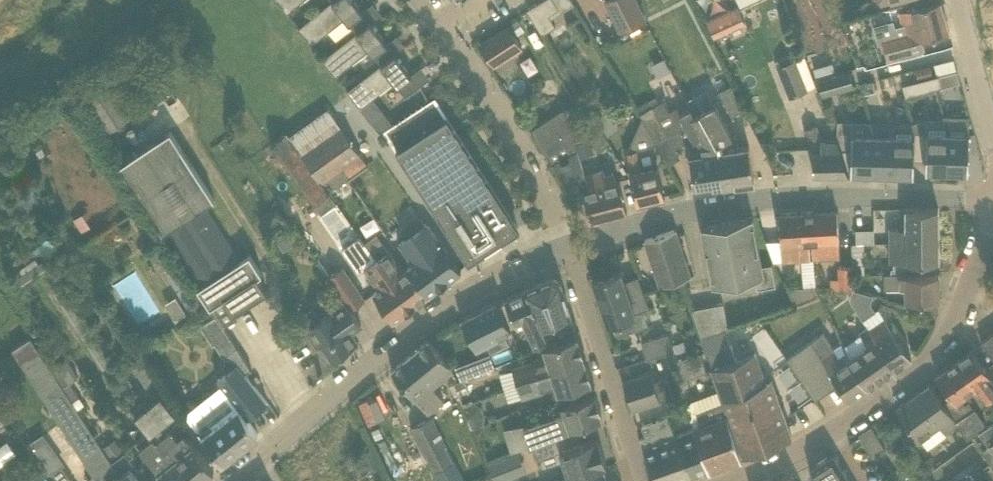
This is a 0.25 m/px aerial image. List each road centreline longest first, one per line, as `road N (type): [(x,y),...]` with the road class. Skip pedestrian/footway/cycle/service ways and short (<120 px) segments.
road 1 (residential): [(569,248),(759,196),(992,197)]
road 2 (residential): [(992,218),(954,322),(921,365),(801,452),(724,480)]
road 3 (residential): [(260,455),(430,315),(508,271),(569,248)]
road 4 (residential): [(569,248),(516,139),(444,28)]
road 5 (residential): [(569,248),(642,480)]
road 6 (residential): [(992,119),(959,0)]

